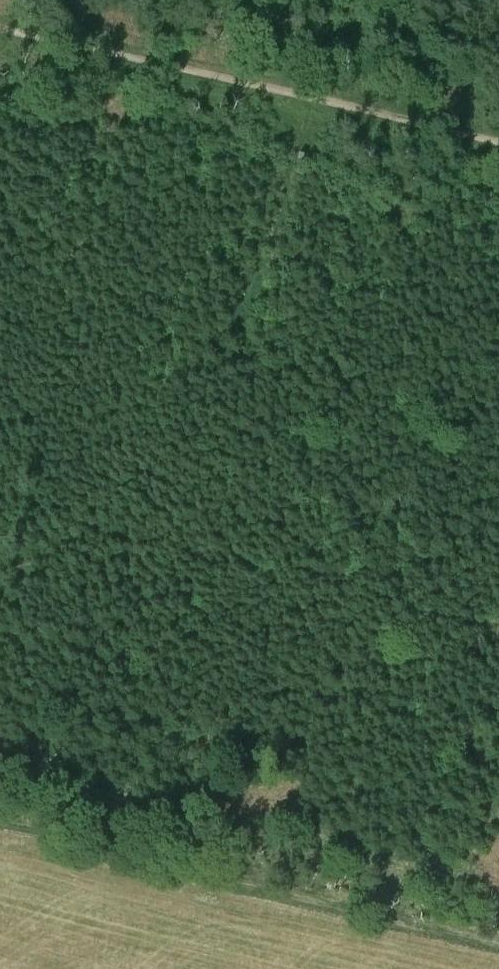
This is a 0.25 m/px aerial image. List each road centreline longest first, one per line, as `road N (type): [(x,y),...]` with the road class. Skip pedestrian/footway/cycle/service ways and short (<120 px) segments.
road 1 (track): [(498,149),(0,32)]
road 2 (track): [(498,941),(0,827)]

